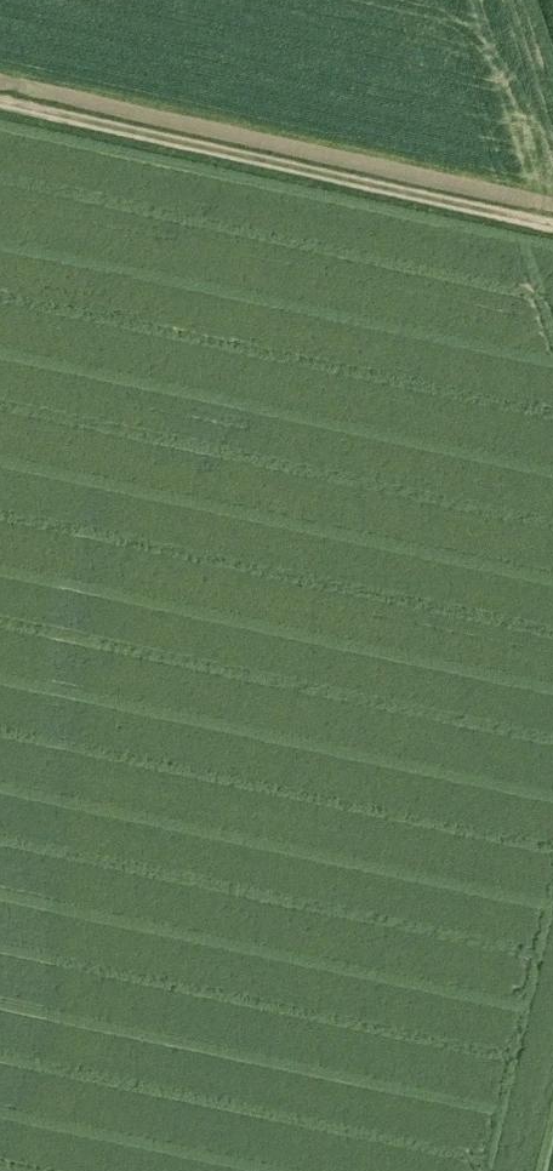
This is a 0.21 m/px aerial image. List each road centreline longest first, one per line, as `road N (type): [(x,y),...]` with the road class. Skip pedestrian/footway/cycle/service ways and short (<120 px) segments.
road 1 (track): [(552,228),(0,107)]

